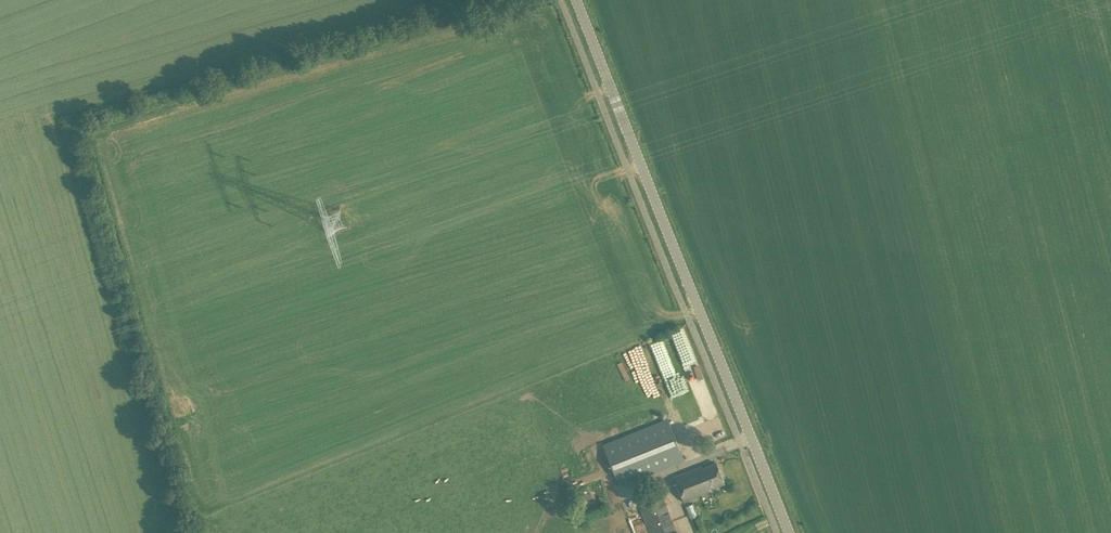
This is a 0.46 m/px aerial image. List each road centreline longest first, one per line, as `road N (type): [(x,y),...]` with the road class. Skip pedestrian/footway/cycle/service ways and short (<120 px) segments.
road 1 (tertiary): [(788,532),(574,0)]

